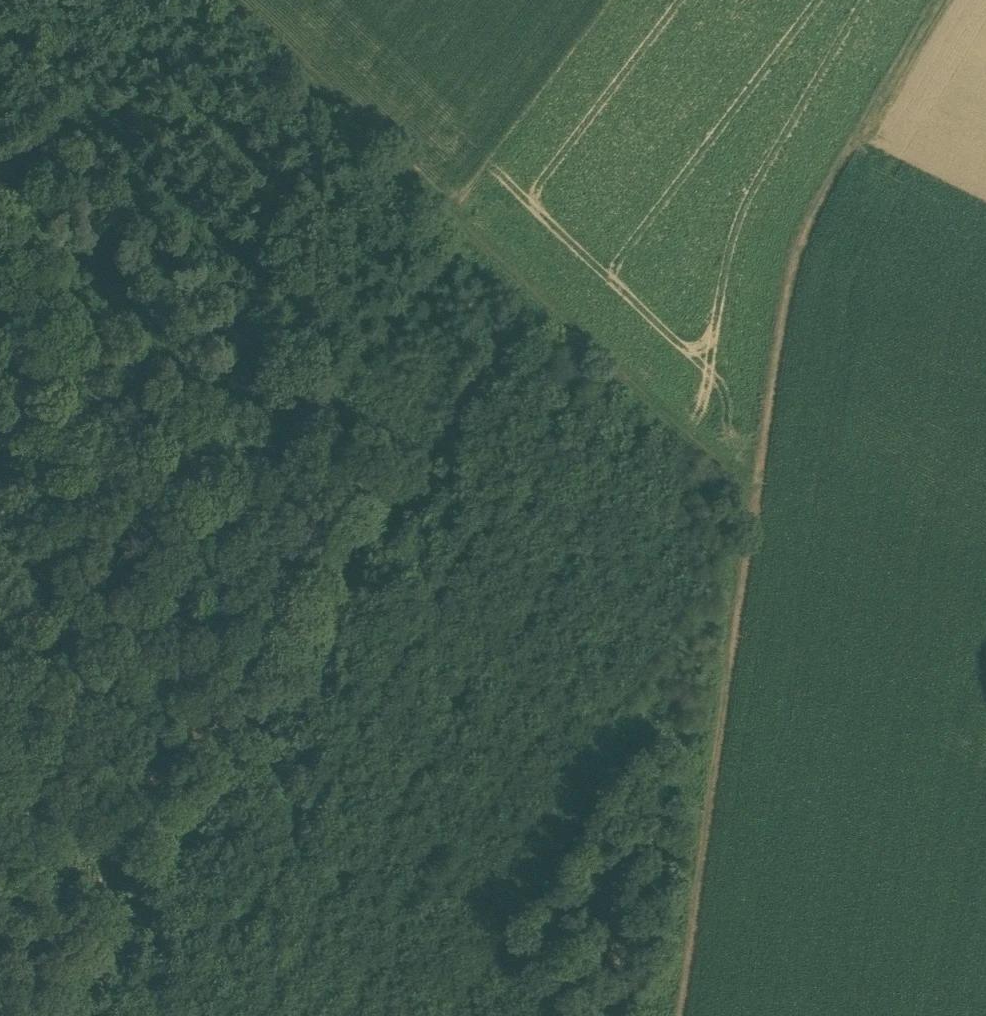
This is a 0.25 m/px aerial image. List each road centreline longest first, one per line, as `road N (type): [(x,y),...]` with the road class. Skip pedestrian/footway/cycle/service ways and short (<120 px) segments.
road 1 (track): [(678,1015),(804,266),(941,0)]
road 2 (track): [(760,503),(232,0)]

